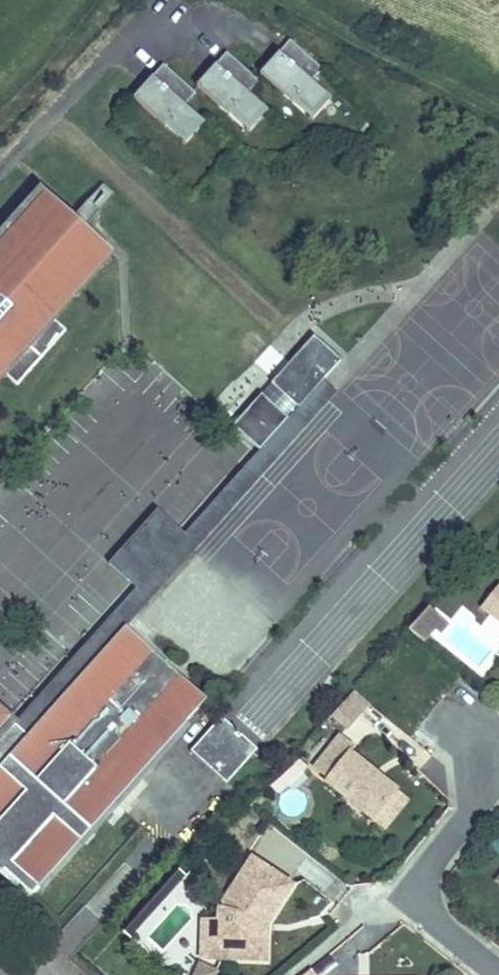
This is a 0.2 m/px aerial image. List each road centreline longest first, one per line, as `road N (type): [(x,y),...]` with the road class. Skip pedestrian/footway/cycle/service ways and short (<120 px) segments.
road 1 (residential): [(498,967),(408,896),(498,770),(463,708)]

